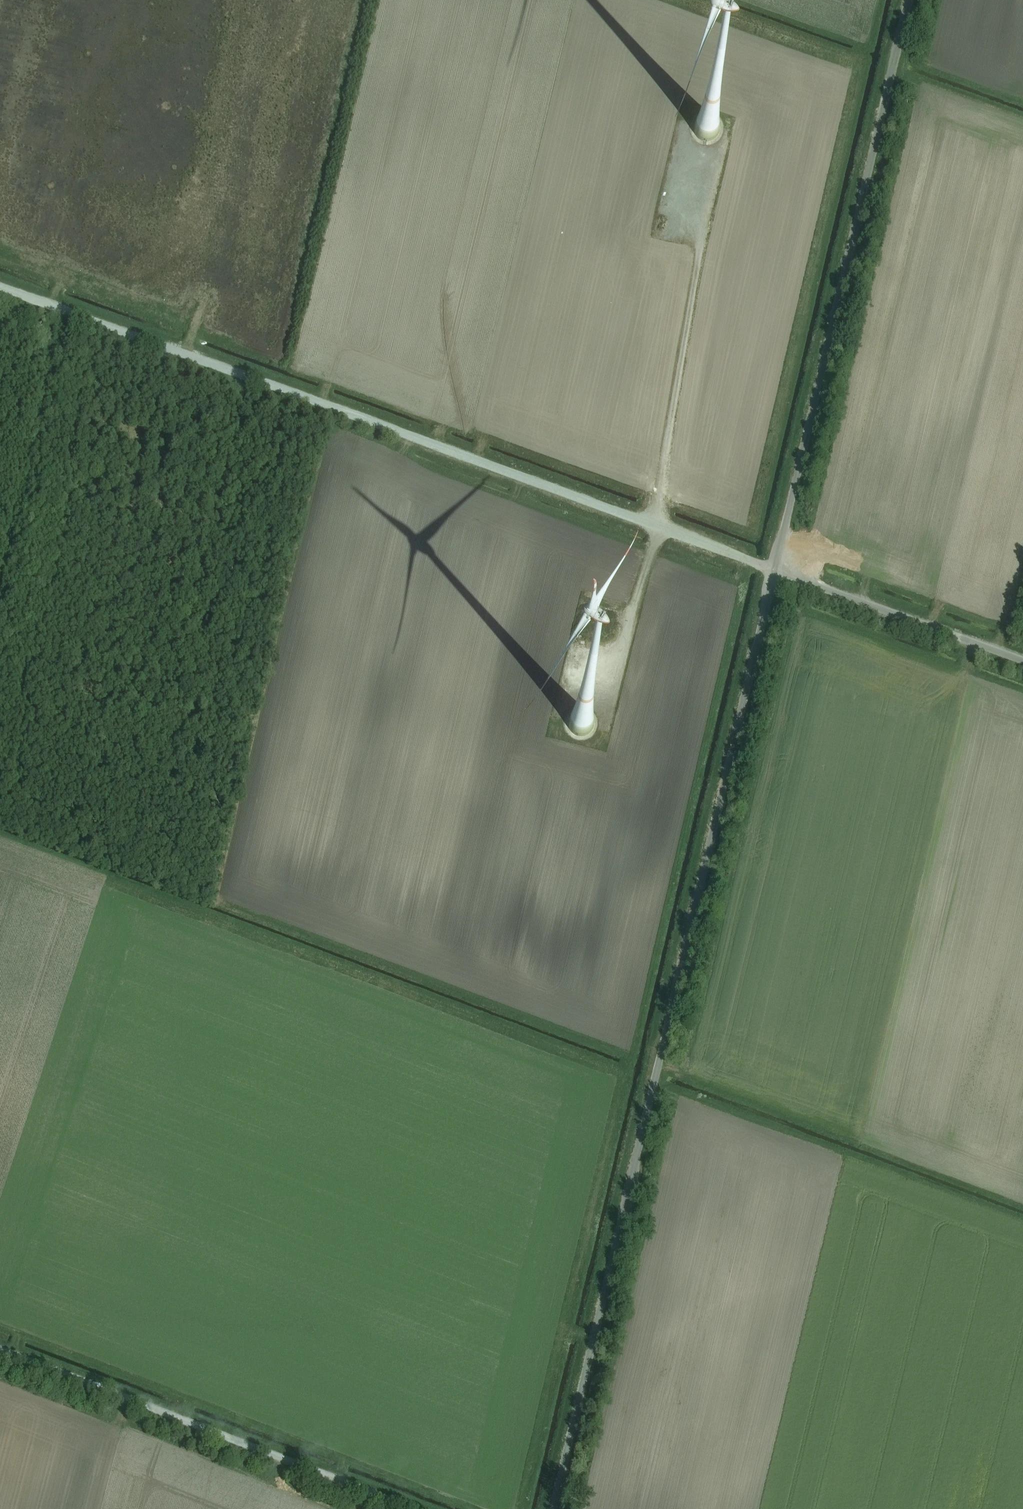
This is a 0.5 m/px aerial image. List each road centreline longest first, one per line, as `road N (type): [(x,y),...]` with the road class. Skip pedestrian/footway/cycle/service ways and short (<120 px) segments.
road 1 (unclassified): [(553,1508),(773,569)]
road 2 (unclassified): [(0,288),(773,569)]
road 3 (unclassified): [(773,569),(907,0)]
road 4 (unclassified): [(773,569),(1022,660)]

